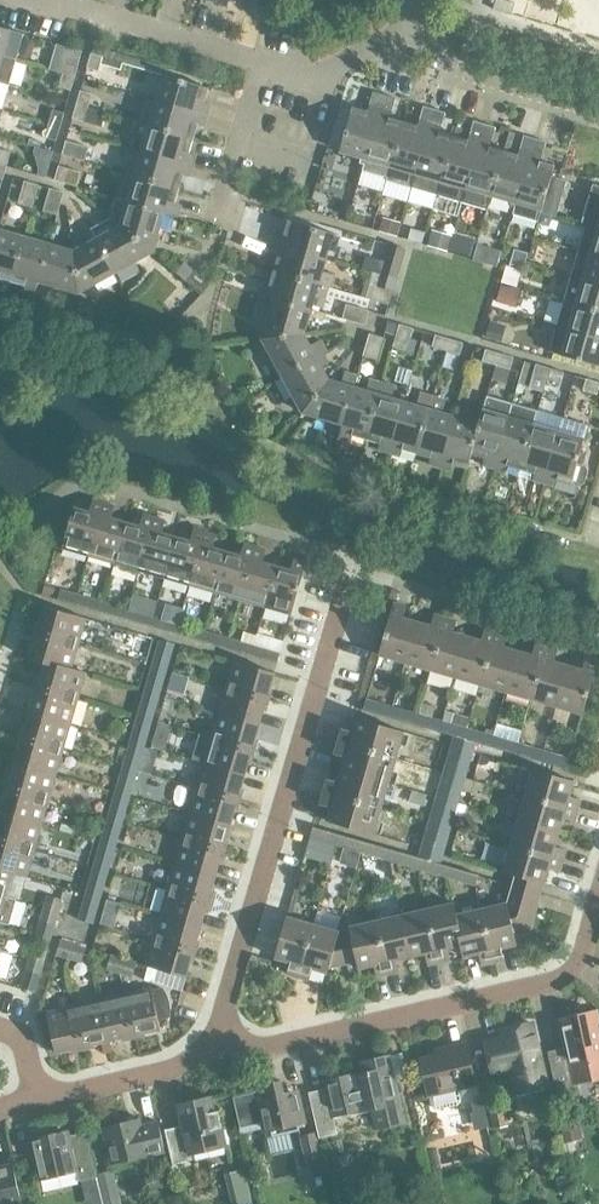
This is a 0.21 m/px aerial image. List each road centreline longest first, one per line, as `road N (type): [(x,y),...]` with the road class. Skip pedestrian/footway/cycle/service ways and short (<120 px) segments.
road 1 (residential): [(209,1062),(347,588)]
road 2 (residential): [(209,1062),(528,990),(568,970),(588,942),(598,902)]
road 3 (residential): [(267,69),(26,0)]
road 4 (residential): [(598,113),(391,52)]
road 5 (residential): [(41,1101),(209,1062)]
road 6 (residential): [(226,220),(267,69)]
road 7 (residential): [(267,69),(316,81),(391,52)]

